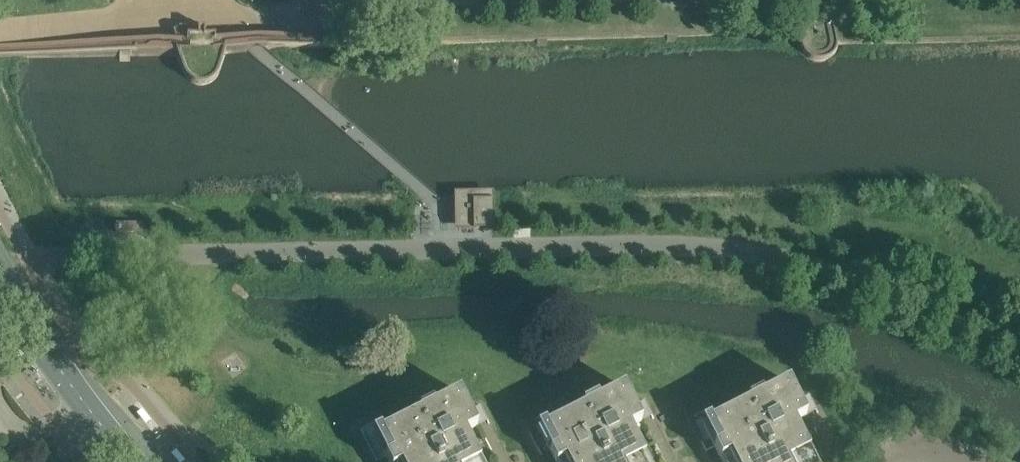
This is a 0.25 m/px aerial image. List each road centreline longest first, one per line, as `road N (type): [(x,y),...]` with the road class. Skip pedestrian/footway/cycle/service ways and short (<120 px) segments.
road 1 (tertiary): [(134,461),(57,367),(0,266)]

